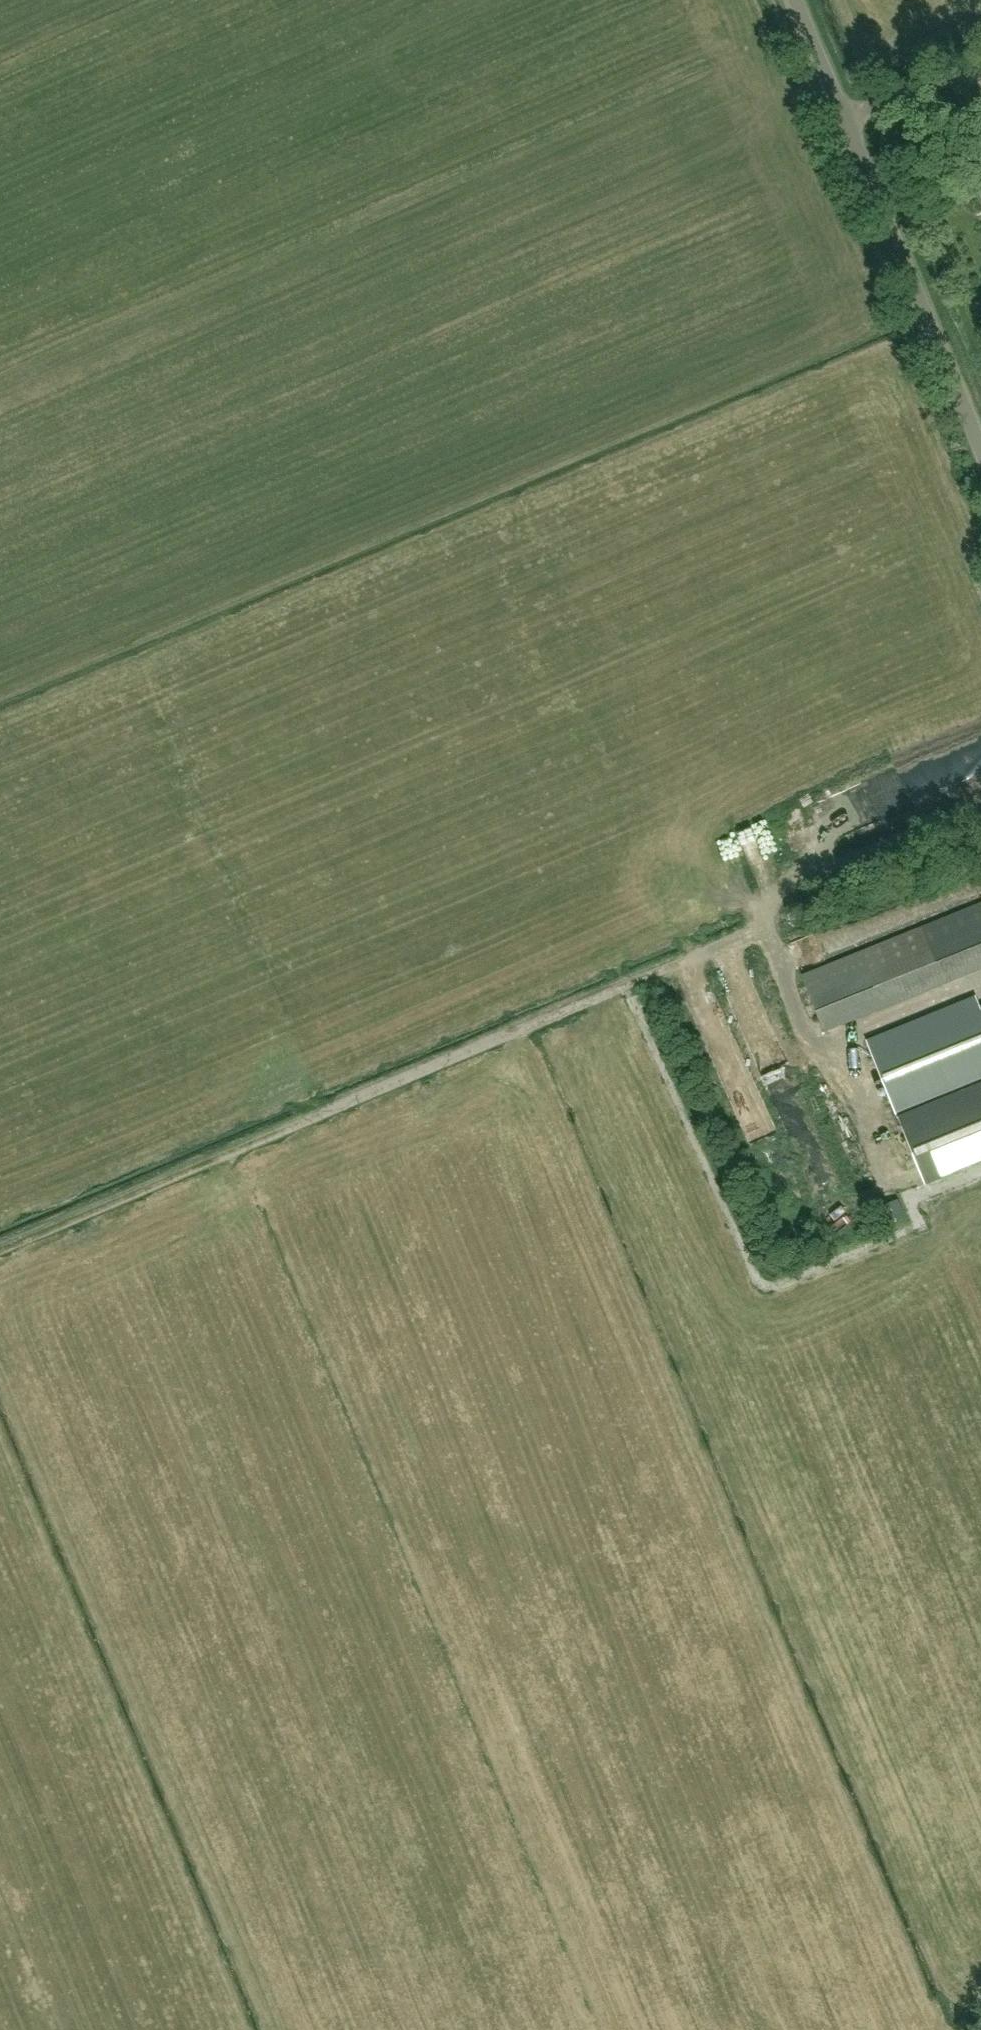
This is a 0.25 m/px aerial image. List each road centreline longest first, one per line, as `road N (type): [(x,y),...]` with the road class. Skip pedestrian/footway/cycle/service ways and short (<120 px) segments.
road 1 (unclassified): [(980,440),(797,0)]

